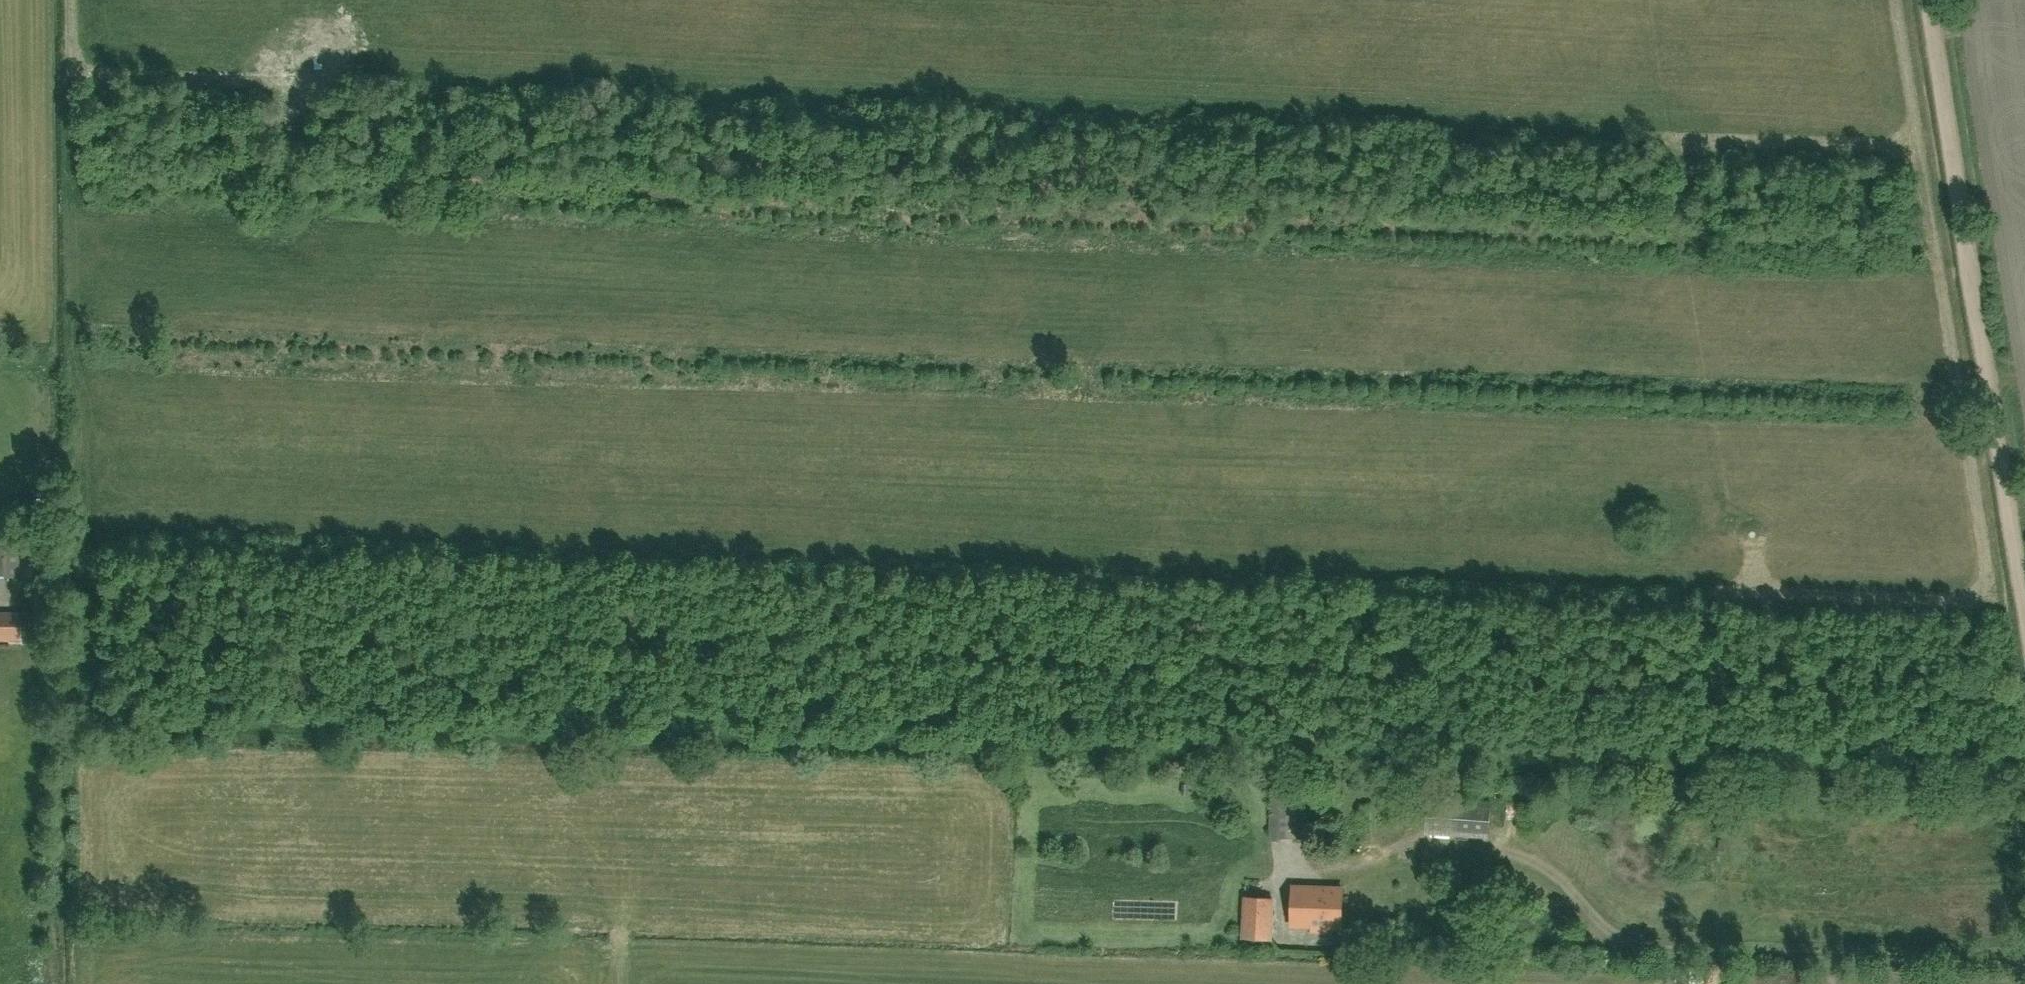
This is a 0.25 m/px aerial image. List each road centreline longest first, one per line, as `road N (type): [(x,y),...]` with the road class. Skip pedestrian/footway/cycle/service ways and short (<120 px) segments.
road 1 (track): [(2024,606),(1929,0)]

